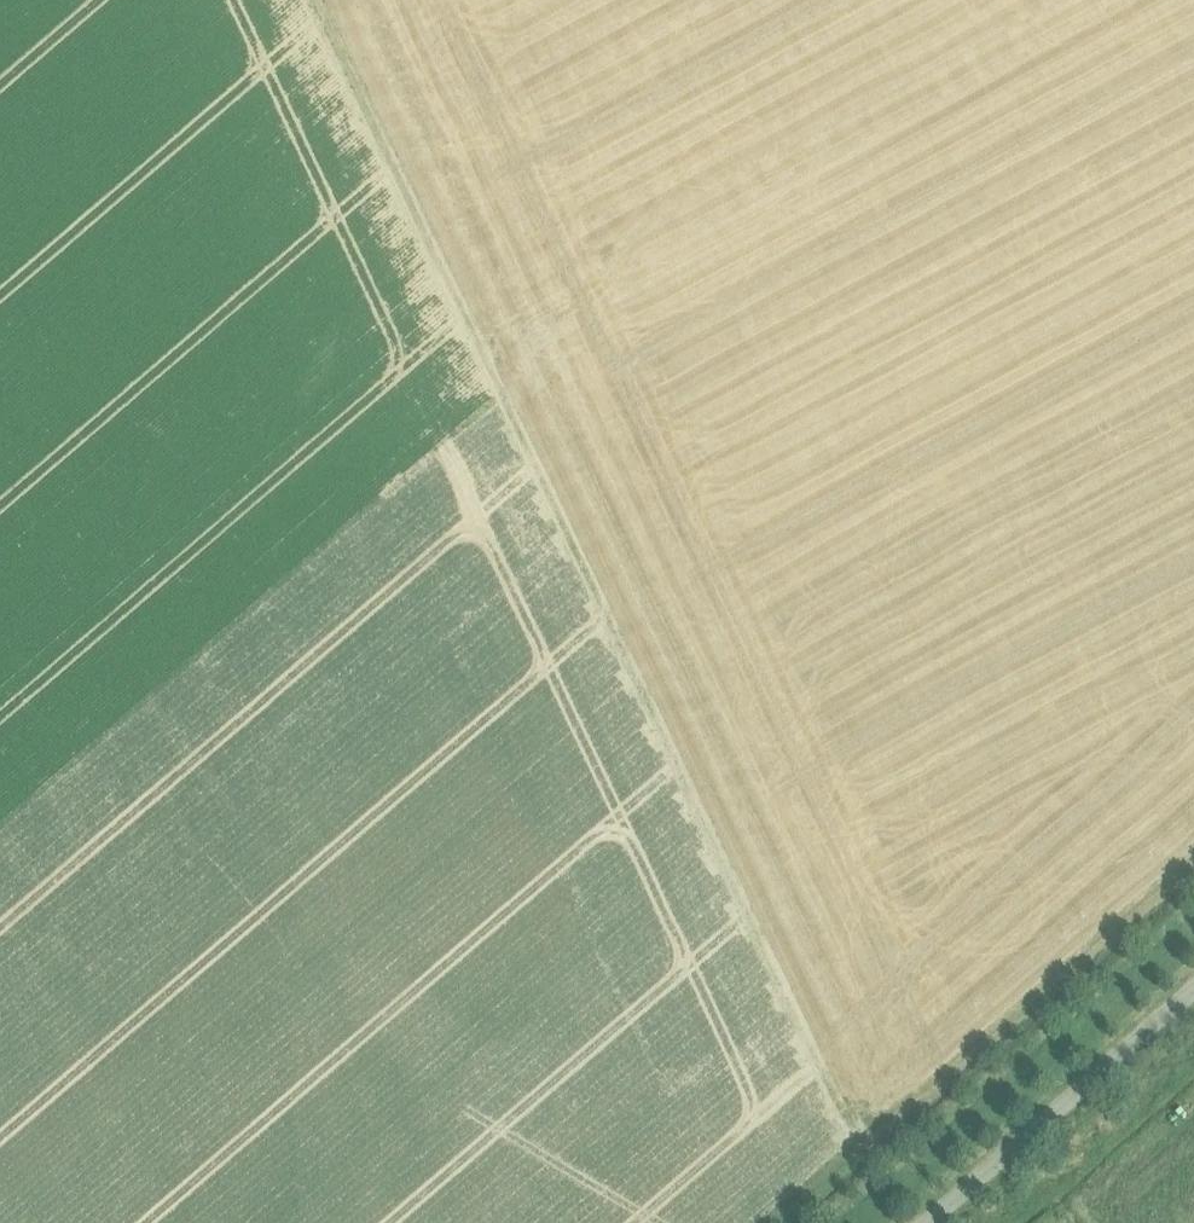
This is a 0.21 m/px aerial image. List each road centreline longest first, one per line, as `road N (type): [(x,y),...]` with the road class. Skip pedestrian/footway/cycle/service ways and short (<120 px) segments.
road 1 (unclassified): [(924,1222),(1193,988)]

